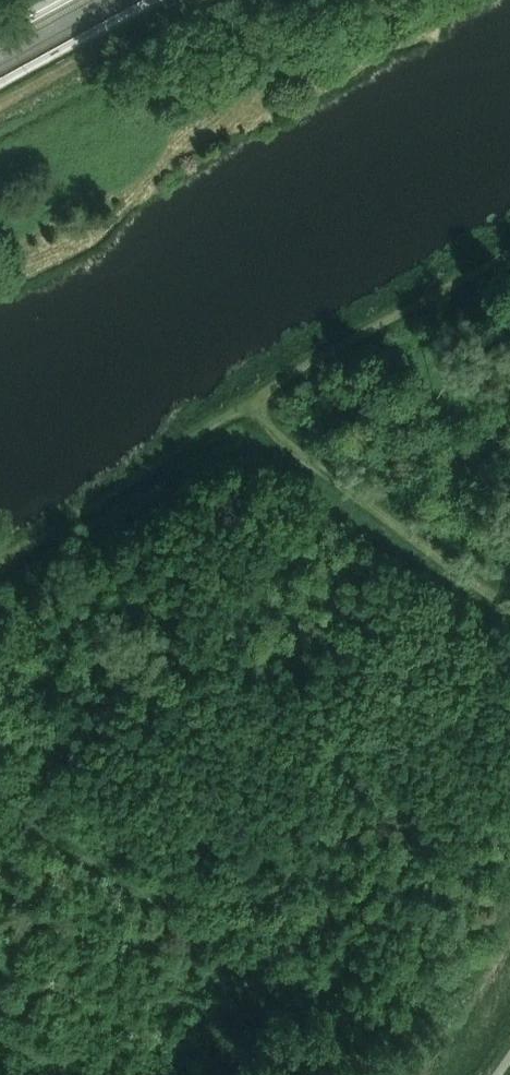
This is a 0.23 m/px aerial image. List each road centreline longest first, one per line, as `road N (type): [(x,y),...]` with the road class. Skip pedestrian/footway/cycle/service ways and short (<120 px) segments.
road 1 (track): [(509,261),(248,403),(0,560)]
road 2 (track): [(0,779),(277,996),(223,1074)]

